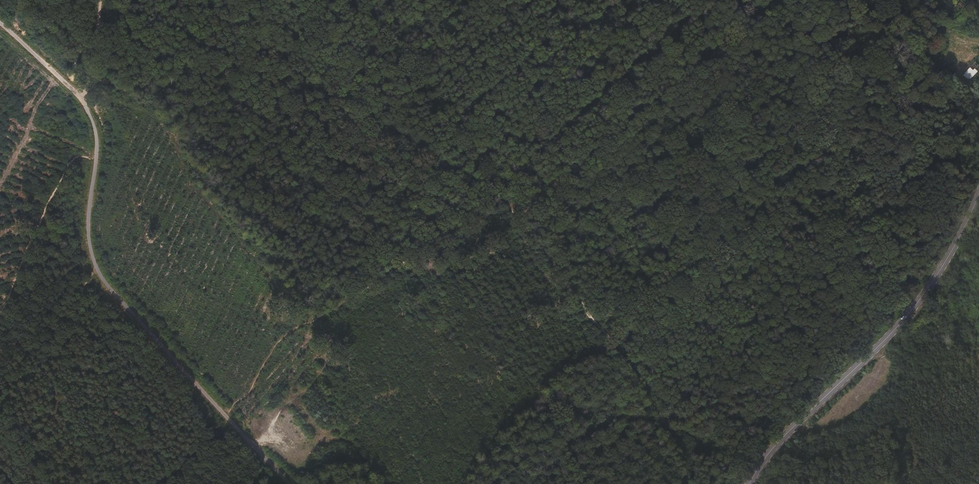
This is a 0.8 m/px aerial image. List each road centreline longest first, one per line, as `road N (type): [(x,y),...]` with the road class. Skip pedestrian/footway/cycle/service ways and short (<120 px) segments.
road 1 (secondary): [(748,483),(764,456),(896,328),(959,240),(978,192)]

